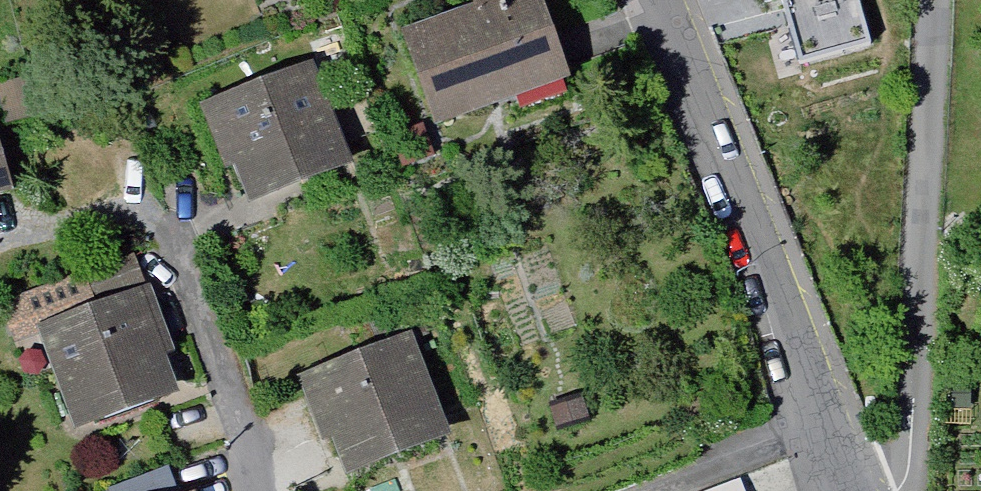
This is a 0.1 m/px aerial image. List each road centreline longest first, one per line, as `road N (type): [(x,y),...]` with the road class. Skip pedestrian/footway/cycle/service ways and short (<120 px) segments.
road 1 (residential): [(936,0),(893,490)]
road 2 (residential): [(816,431),(718,139),(655,0)]
road 3 (residential): [(252,490),(162,239)]
road 4 (residential): [(816,431),(656,490)]

